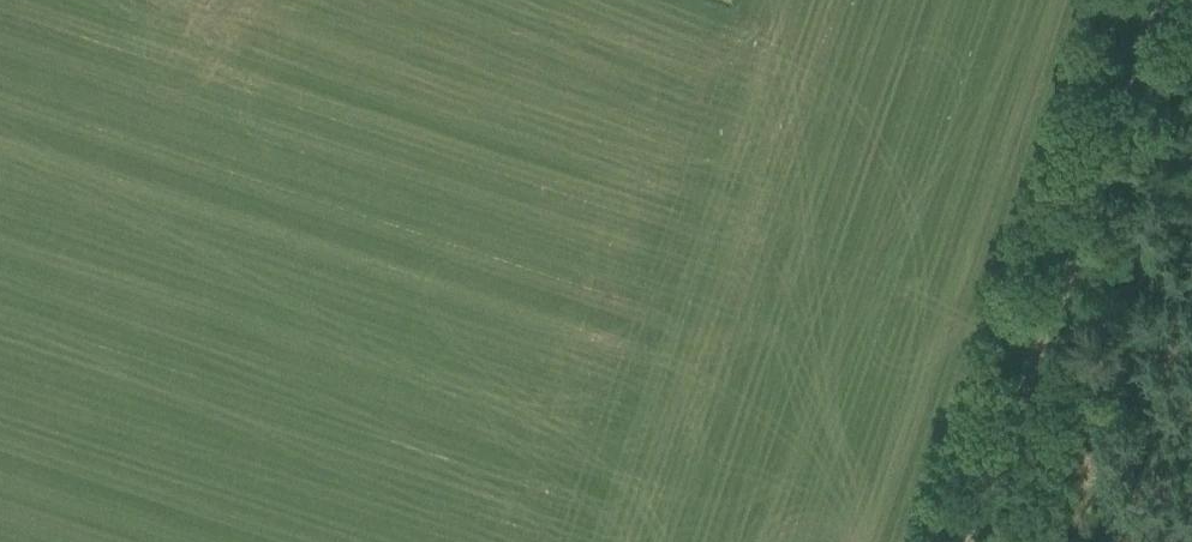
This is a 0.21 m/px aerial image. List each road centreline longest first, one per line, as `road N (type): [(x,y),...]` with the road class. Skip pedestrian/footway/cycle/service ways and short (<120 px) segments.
road 1 (track): [(1144,0),(962,541)]

